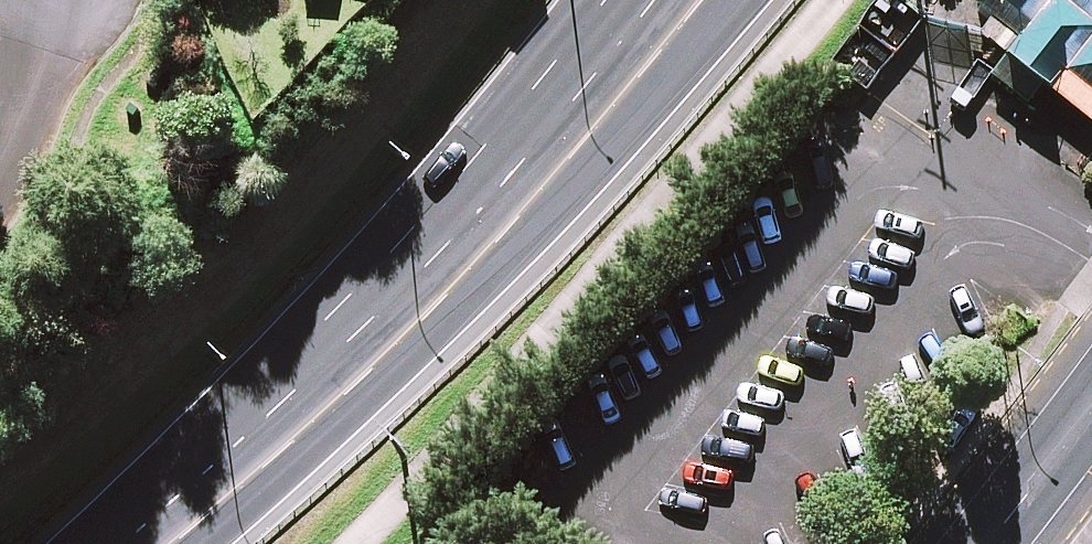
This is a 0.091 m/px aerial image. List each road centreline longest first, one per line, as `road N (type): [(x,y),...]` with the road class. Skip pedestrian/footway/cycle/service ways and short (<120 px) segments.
road 1 (trunk): [(685,0),(447,273),(140,543)]
road 2 (residential): [(0,163),(27,106),(52,0)]
road 3 (tertiary): [(998,543),(1091,428)]

